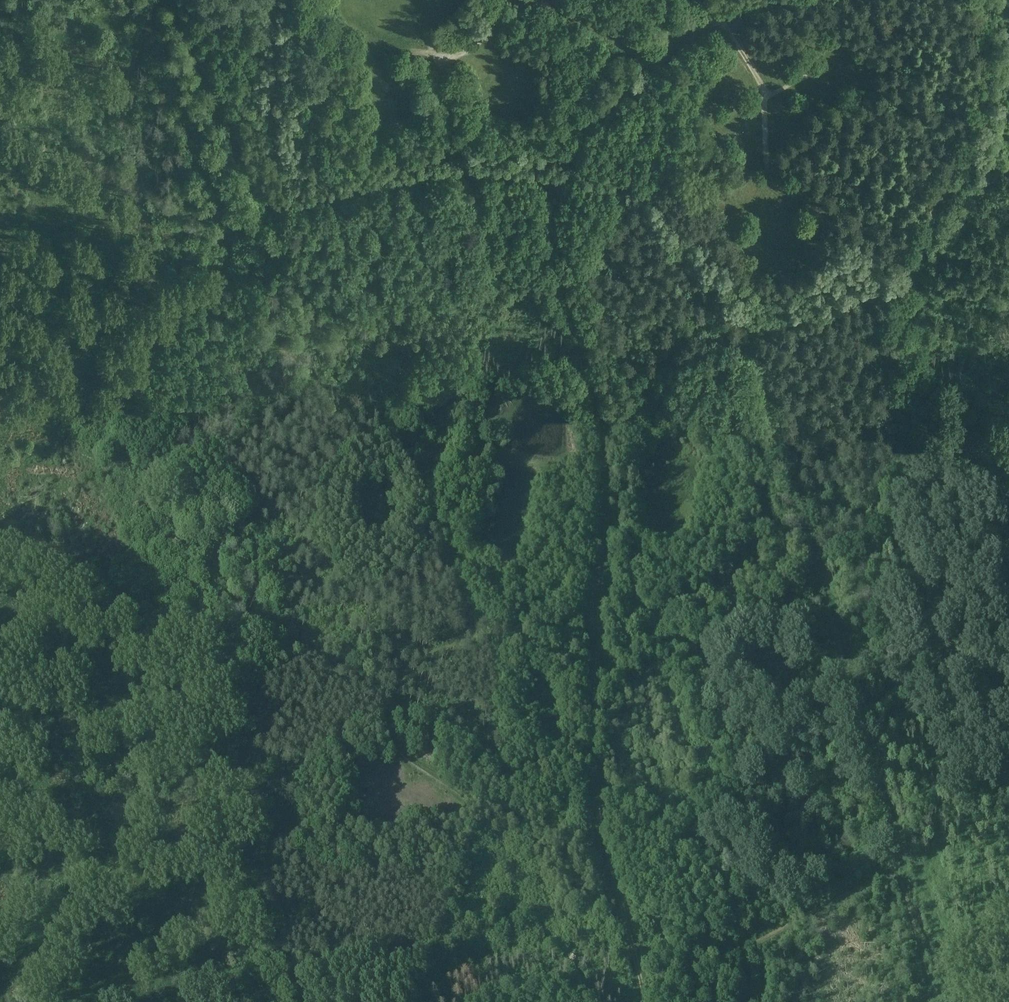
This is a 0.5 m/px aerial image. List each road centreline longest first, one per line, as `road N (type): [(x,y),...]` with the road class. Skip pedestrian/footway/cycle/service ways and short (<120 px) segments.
road 1 (track): [(645,1001),(592,795),(604,466)]
road 2 (track): [(719,88),(658,63),(598,116),(565,181),(559,254),(603,428)]
road 3 (track): [(711,0),(721,21),(658,63),(610,30),(527,0)]
road 4 (track): [(721,21),(763,87),(768,172)]
road 5 (track): [(506,0),(493,27),(453,55),(433,53),(425,31)]

